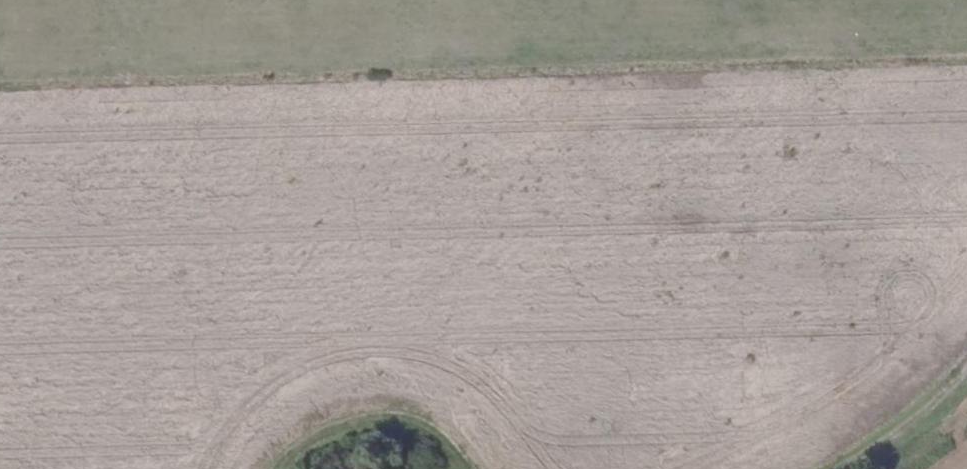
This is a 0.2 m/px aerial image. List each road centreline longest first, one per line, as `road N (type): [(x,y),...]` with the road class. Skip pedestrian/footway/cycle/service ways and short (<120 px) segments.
road 1 (track): [(469,468),(438,433),(392,422),(326,437),(283,468)]
road 2 (track): [(966,376),(931,415),(848,468)]

